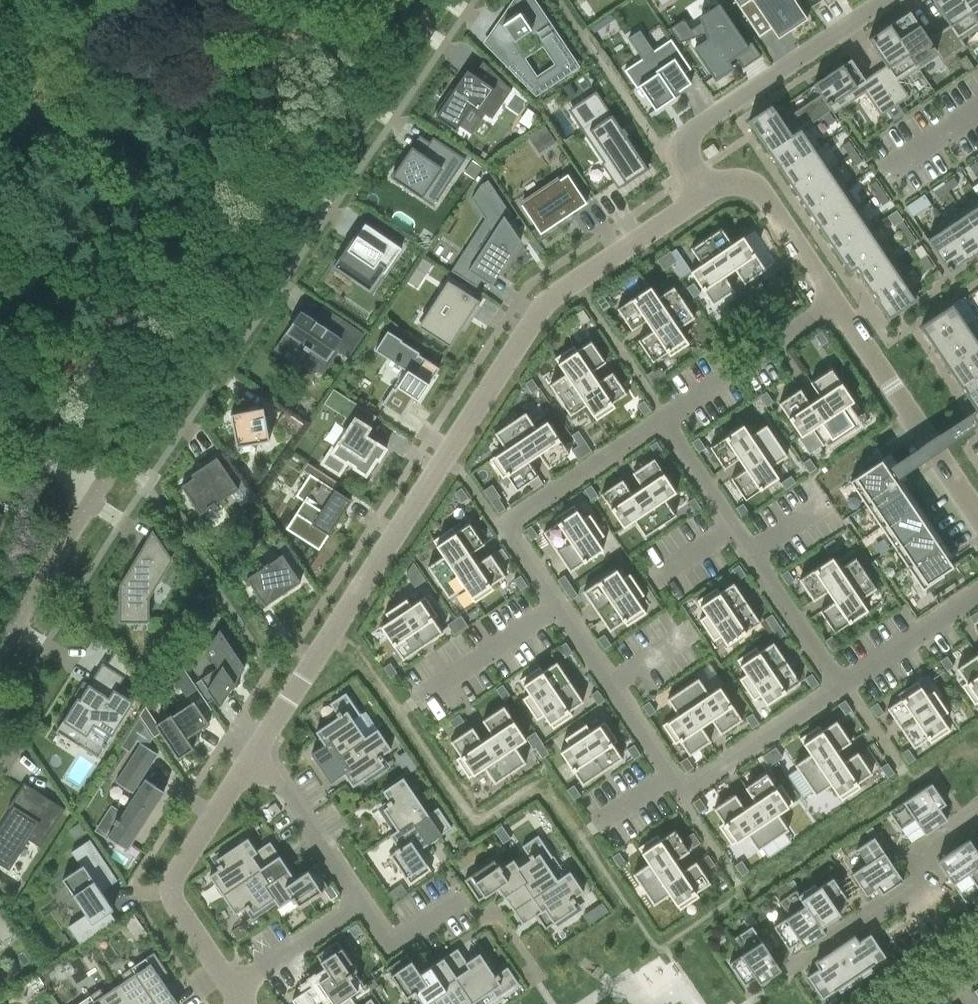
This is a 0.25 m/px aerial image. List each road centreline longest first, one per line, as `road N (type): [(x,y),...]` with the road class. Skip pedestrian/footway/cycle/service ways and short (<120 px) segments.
road 1 (residential): [(705,193),(543,305),(255,751)]
road 2 (residential): [(429,0),(98,490)]
road 3 (residential): [(553,608),(681,798),(845,689)]
road 4 (residential): [(662,417),(845,689)]
road 5 (residential): [(887,0),(695,129),(684,151),(705,193)]
road 6 (residential): [(662,417),(499,527),(553,608)]
road 7 (residential): [(255,751),(171,887),(233,991)]
road 8 (residential): [(977,516),(833,301)]
road 9 (residential): [(977,817),(929,849),(910,887),(795,963)]
road 10 (residential): [(833,301),(662,417)]
road 11 (residential): [(833,301),(758,191),(729,183),(705,193)]
road 12 (residential): [(255,751),(360,907)]
road 13 (residential): [(98,490),(0,650)]
road 14 (residential): [(414,703),(553,608)]
road 15 (residential): [(845,689),(977,598)]
road 16 (residential): [(233,991),(360,907)]
road 17 (residential): [(360,907),(388,949),(463,898)]

